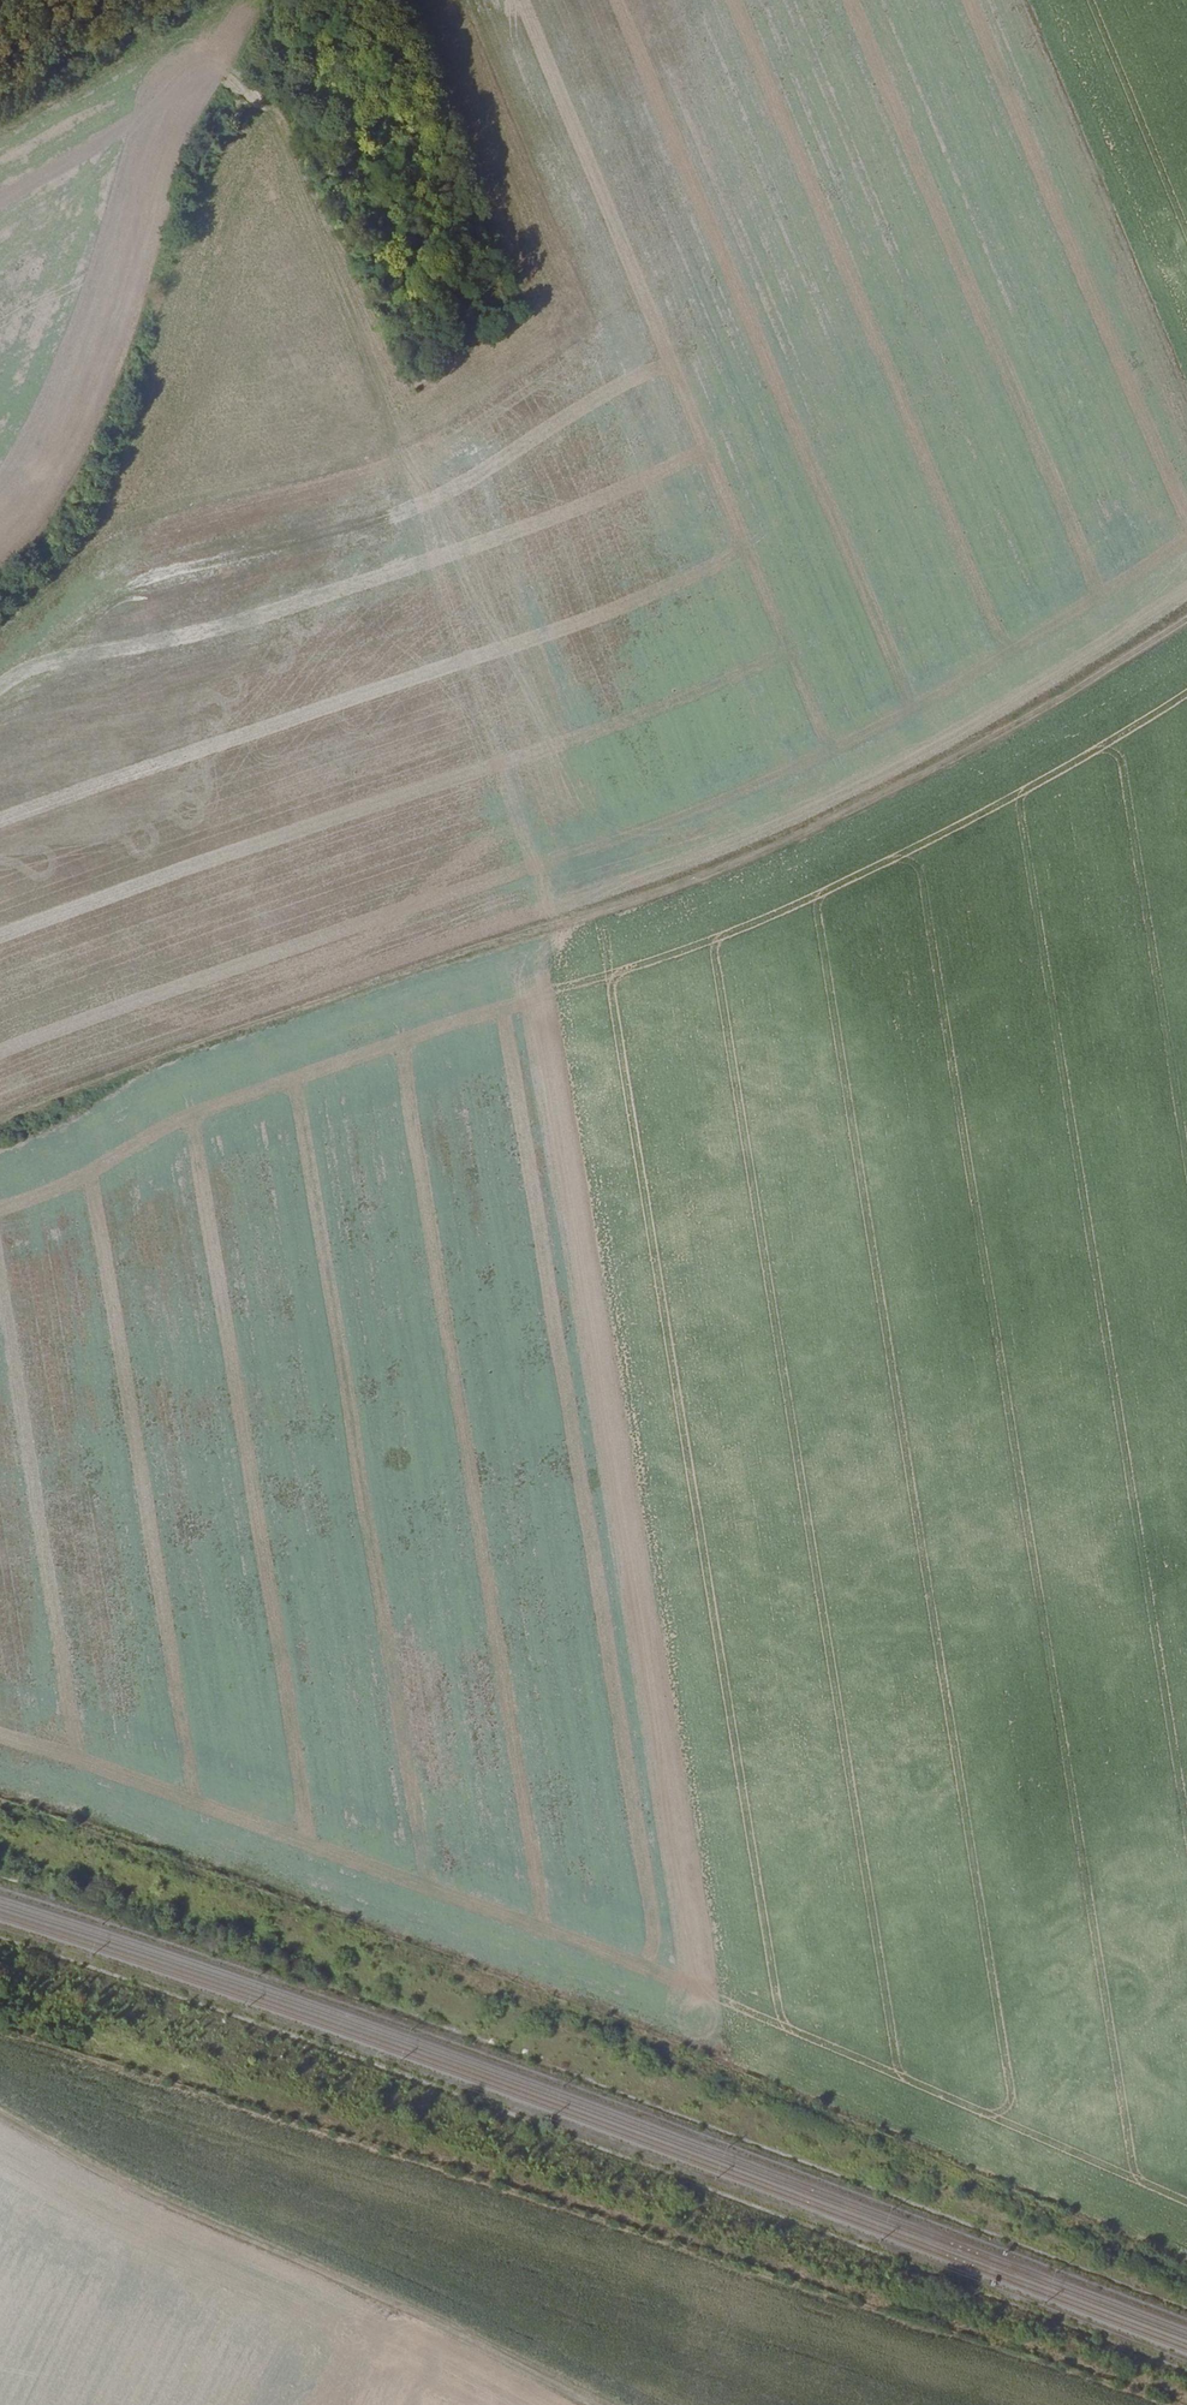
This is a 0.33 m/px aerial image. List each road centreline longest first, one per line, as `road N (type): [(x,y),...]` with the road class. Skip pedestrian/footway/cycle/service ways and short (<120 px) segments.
road 1 (track): [(1186,614),(1038,707),(804,828),(683,879),(0,1124)]
road 2 (track): [(598,2404),(107,2168),(0,2106)]

